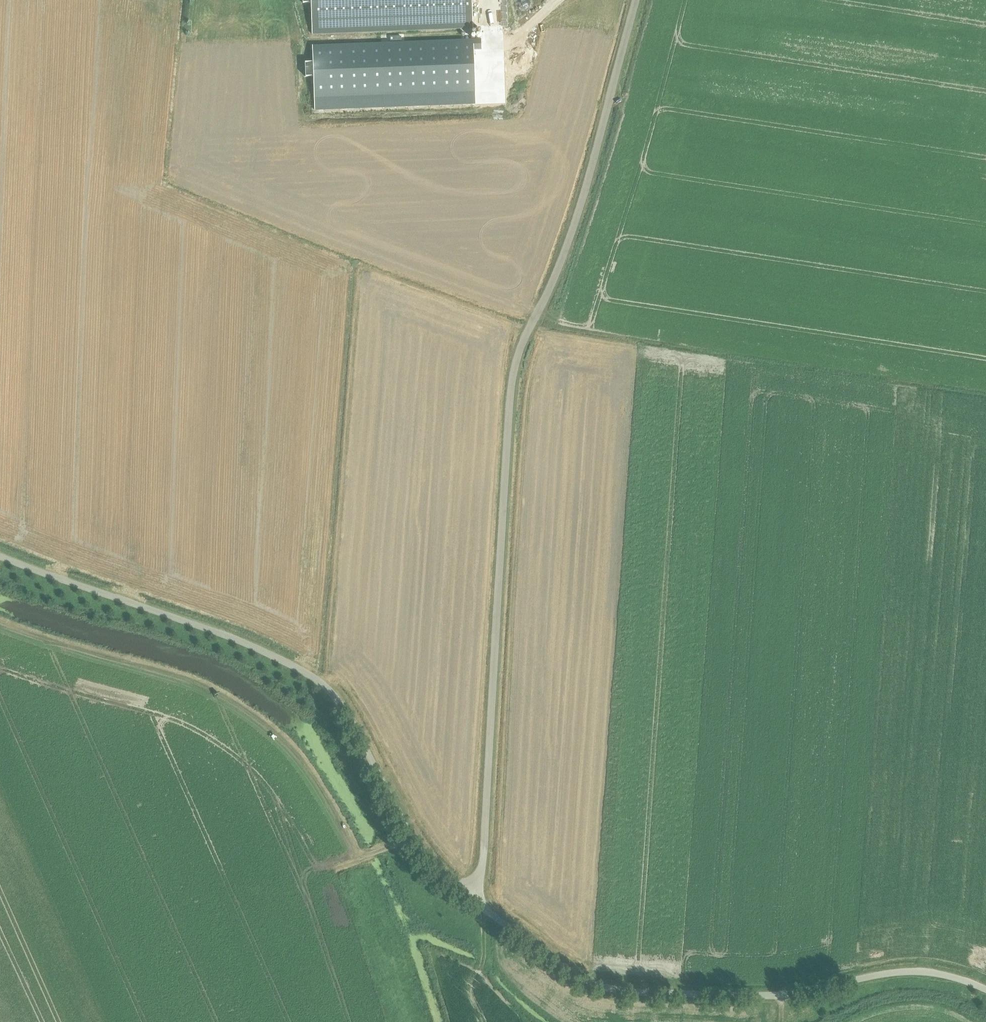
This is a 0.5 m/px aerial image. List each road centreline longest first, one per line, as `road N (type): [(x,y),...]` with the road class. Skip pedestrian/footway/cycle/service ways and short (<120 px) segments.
road 1 (unclassified): [(466,894),(483,853),(514,369),(558,273),(635,0)]
road 2 (unclassified): [(466,894),(423,855),(345,711),(316,680),(244,643),(0,556)]
road 3 (unclassified): [(985,990),(918,971),(766,995),(610,989),(564,968),(466,894)]

